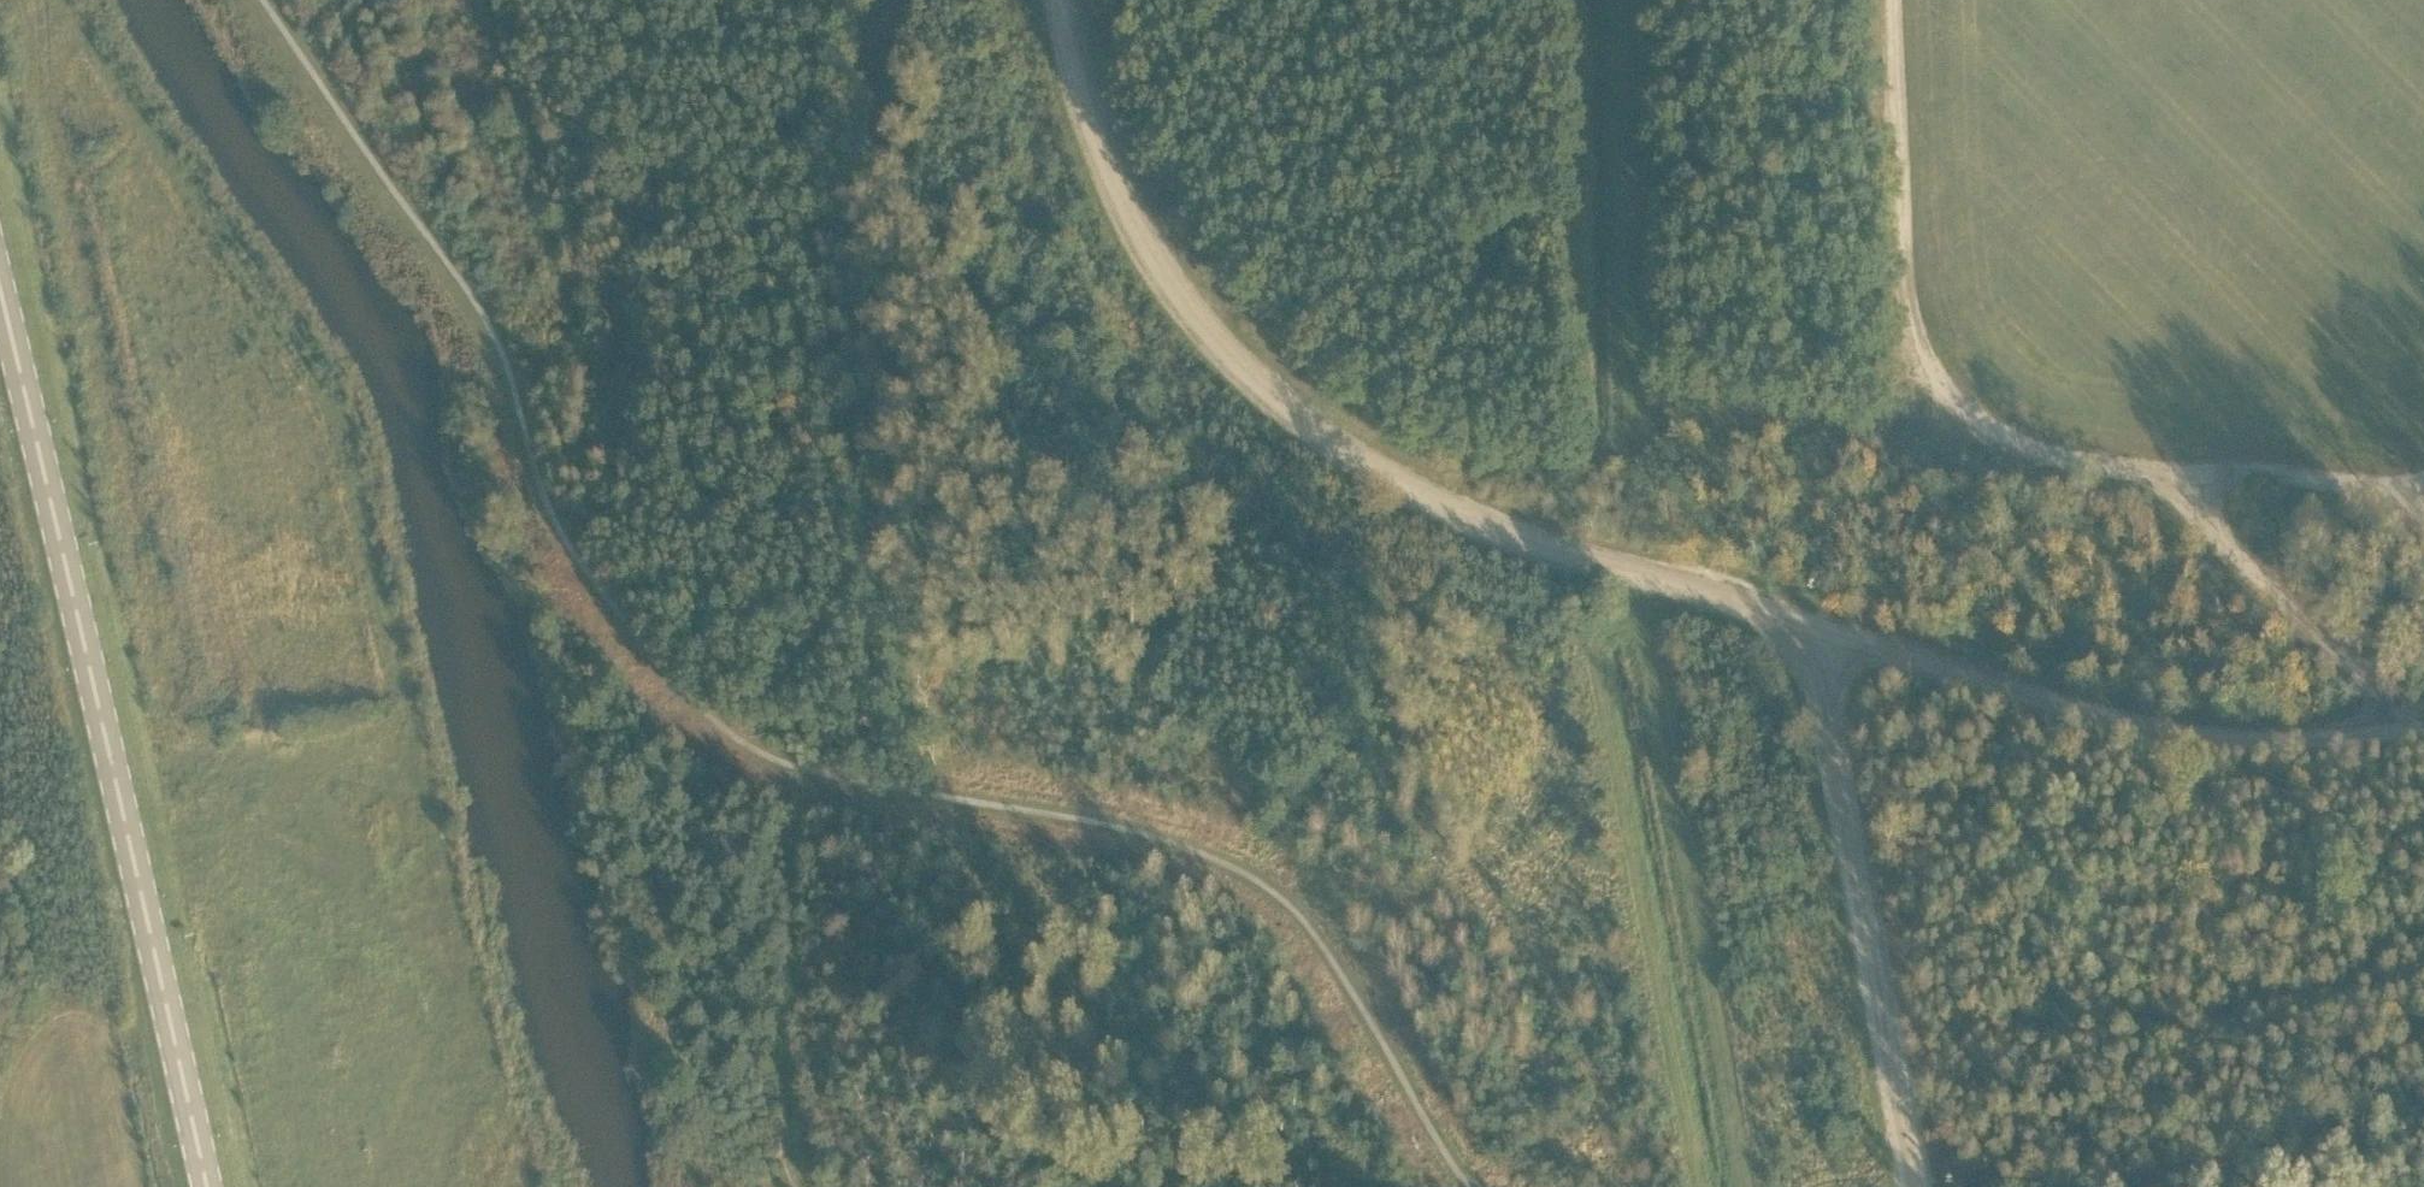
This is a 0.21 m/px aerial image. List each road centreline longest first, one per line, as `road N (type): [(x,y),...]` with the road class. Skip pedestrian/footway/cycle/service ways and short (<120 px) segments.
road 1 (track): [(1072,0),(1095,101),(1148,232),(1223,335),(1326,425),(1446,499),(1818,637),(2180,735),(2422,723)]
road 2 (track): [(1893,0),(1911,320),(1942,405),(2001,444),(2336,487),(2423,476)]
road 3 (primary): [(204,1186),(0,309)]
road 4 (track): [(1818,637),(1919,1186)]

